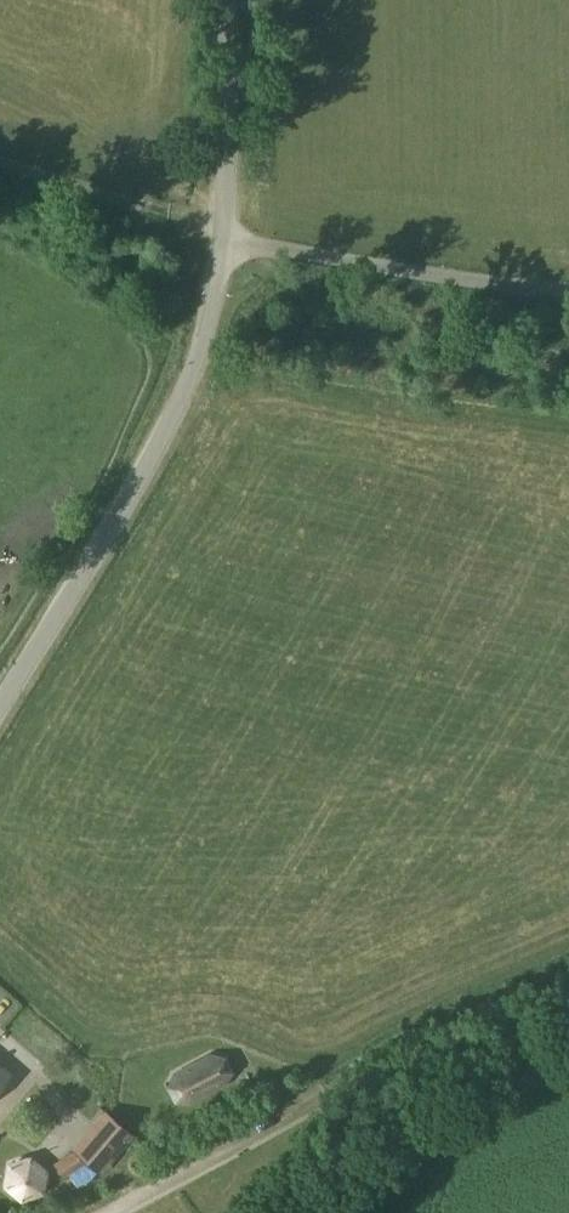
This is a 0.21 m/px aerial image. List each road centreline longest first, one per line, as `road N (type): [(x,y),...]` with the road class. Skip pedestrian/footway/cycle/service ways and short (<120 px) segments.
road 1 (unclassified): [(0,709),(185,405),(224,274),(228,0)]
road 2 (track): [(73,1212),(420,1031),(568,962)]
road 3 (track): [(0,164),(225,235)]

